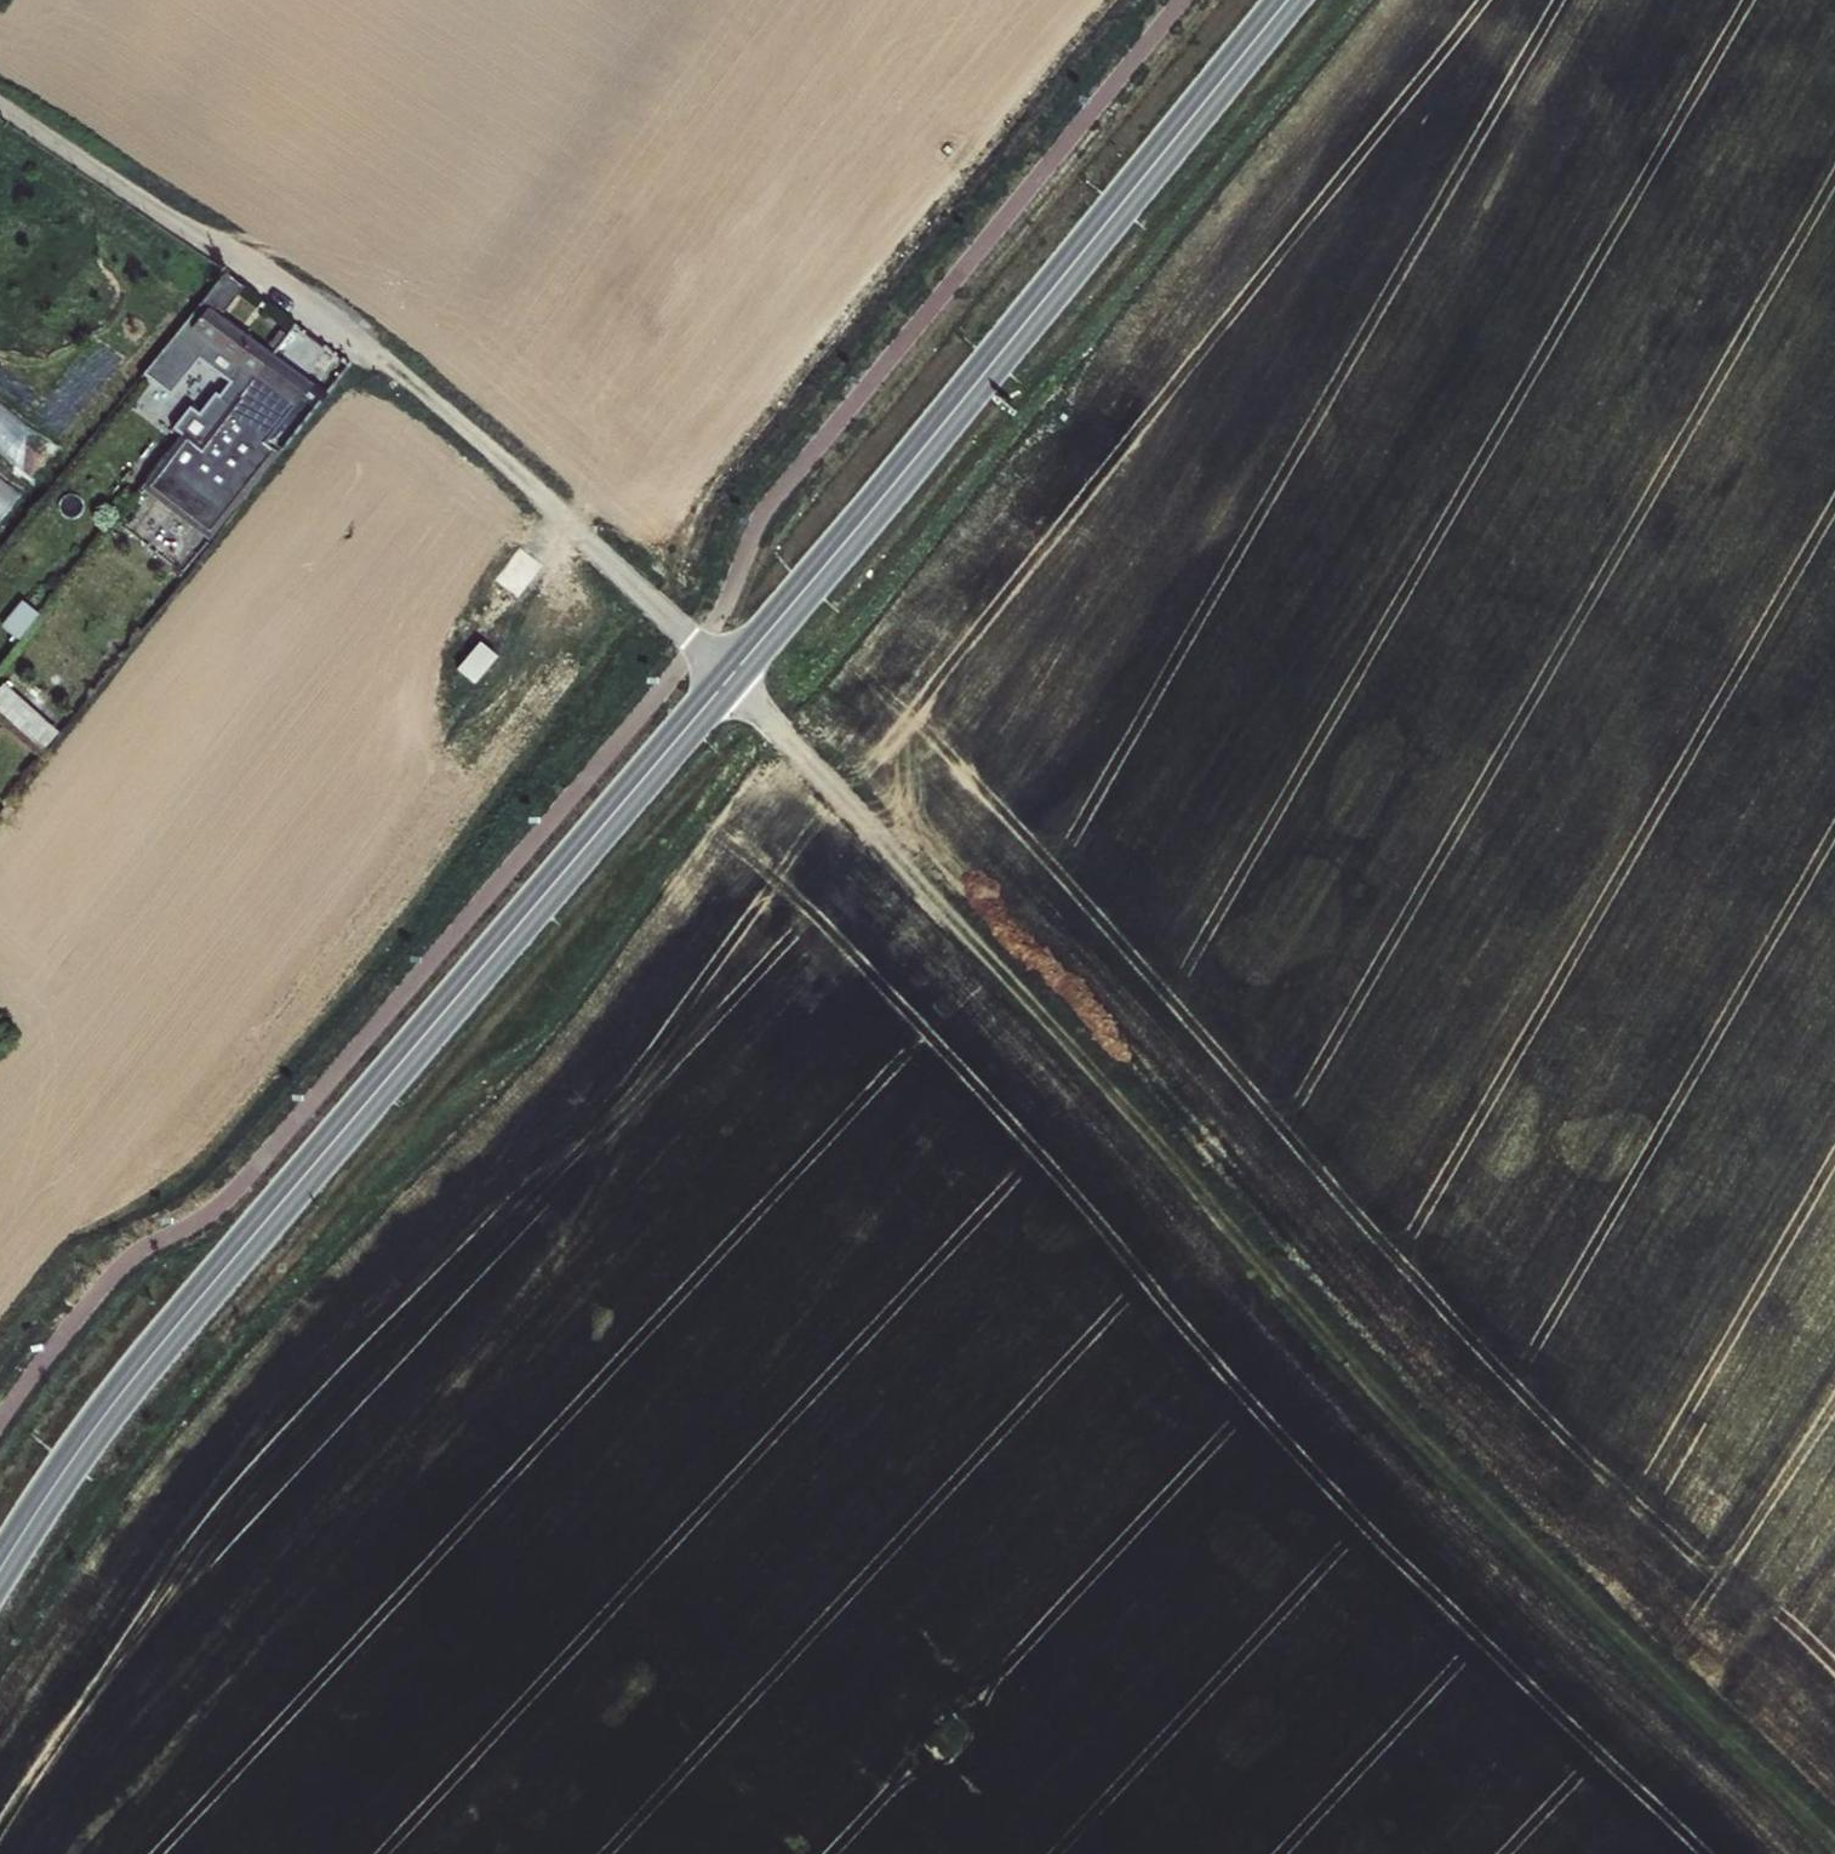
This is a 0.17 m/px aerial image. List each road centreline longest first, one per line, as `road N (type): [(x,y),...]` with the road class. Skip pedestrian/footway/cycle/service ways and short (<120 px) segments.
road 1 (track): [(1834,1847),(1392,1408),(730,677),(522,478),(398,375)]
road 2 (secondary): [(1288,0),(849,540),(124,1391),(0,1572)]
road 3 (unclassified): [(398,375),(0,108)]

